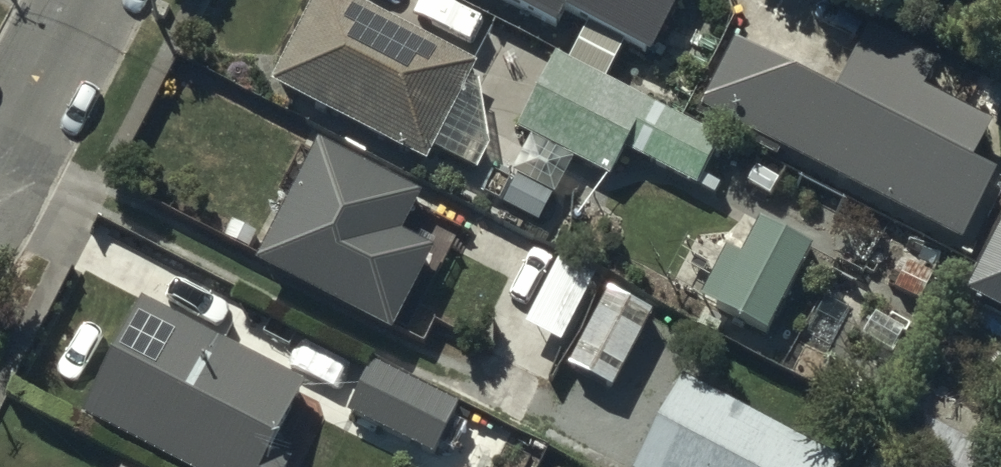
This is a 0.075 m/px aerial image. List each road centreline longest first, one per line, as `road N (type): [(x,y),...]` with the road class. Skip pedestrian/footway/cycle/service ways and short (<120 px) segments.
road 1 (residential): [(0,155),(84,0)]

